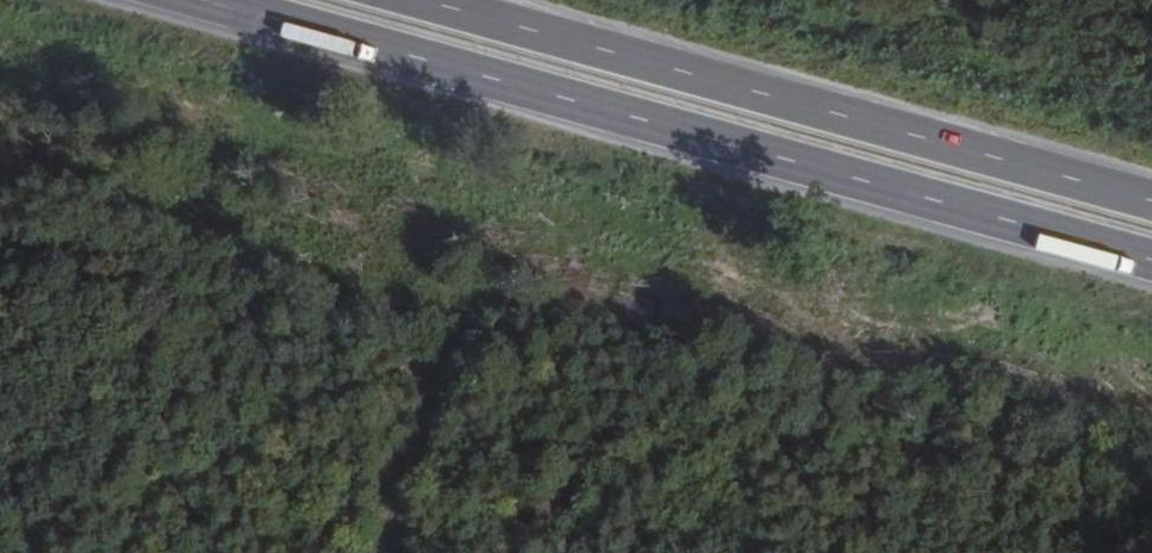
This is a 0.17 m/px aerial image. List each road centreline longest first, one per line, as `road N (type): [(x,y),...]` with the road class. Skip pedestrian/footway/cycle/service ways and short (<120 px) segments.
road 1 (trunk): [(197,0),(1151,264)]
road 2 (trunk): [(1151,202),(418,0)]

